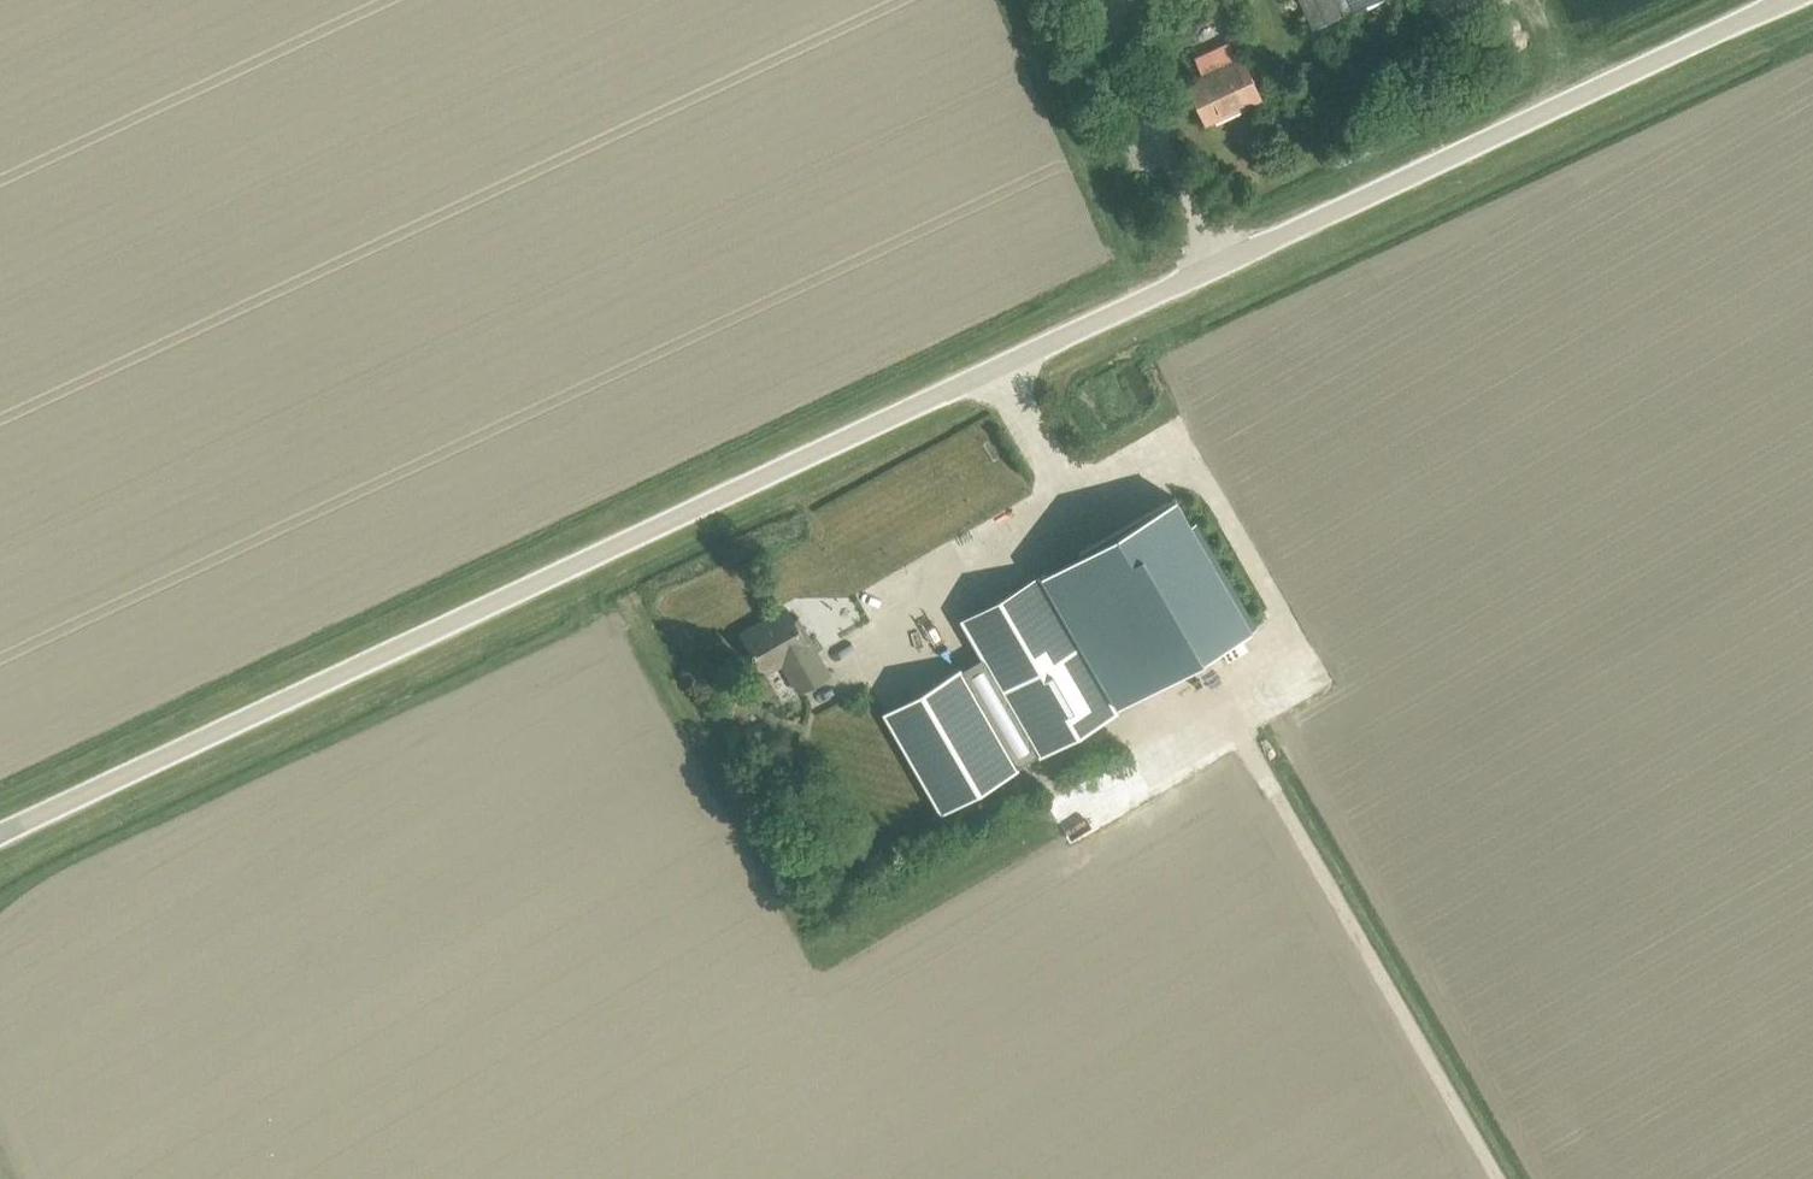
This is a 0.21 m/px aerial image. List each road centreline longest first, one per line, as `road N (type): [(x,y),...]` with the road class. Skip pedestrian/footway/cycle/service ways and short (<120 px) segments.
road 1 (unclassified): [(0,835),(1789,0)]

